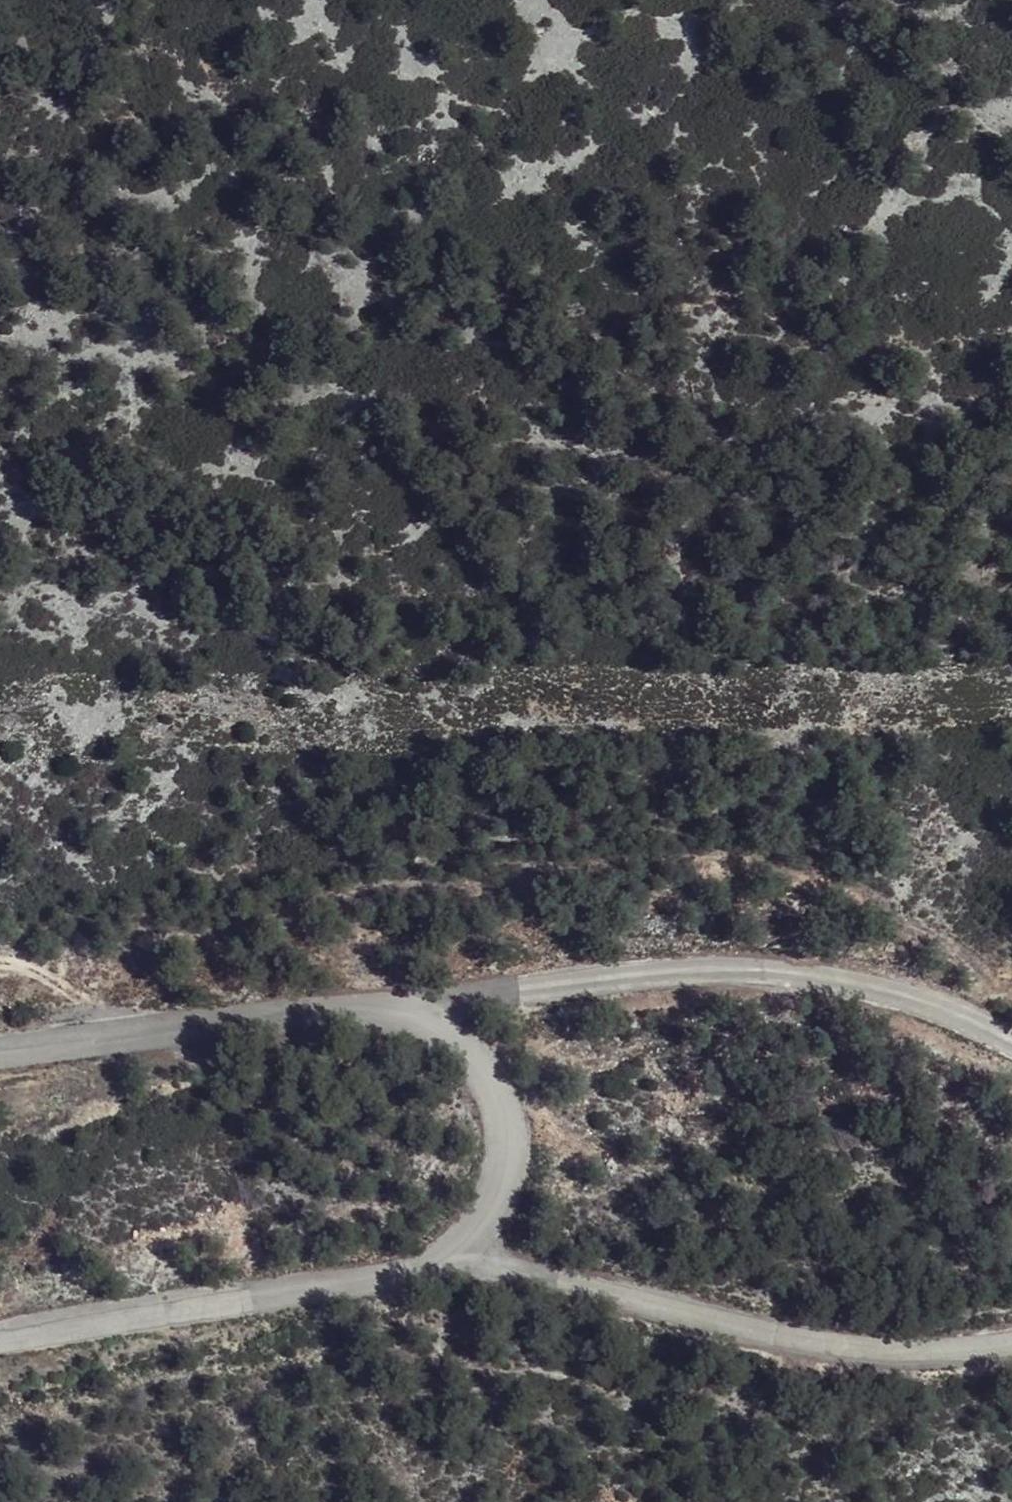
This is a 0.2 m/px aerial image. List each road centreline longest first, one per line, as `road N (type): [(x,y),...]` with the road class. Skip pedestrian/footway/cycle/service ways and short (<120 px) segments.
road 1 (unclassified): [(410,1010),(731,961),(852,979),(1011,1044)]
road 2 (unclassified): [(1011,1349),(930,1359),(820,1343),(460,1254)]
road 3 (unclassified): [(460,1254),(348,1301),(0,1345)]
road 4 (unclassified): [(0,1051),(286,1012),(410,1010)]
road 5 (unclassified): [(410,1010),(479,1056),(500,1097),(509,1153),(460,1254)]

